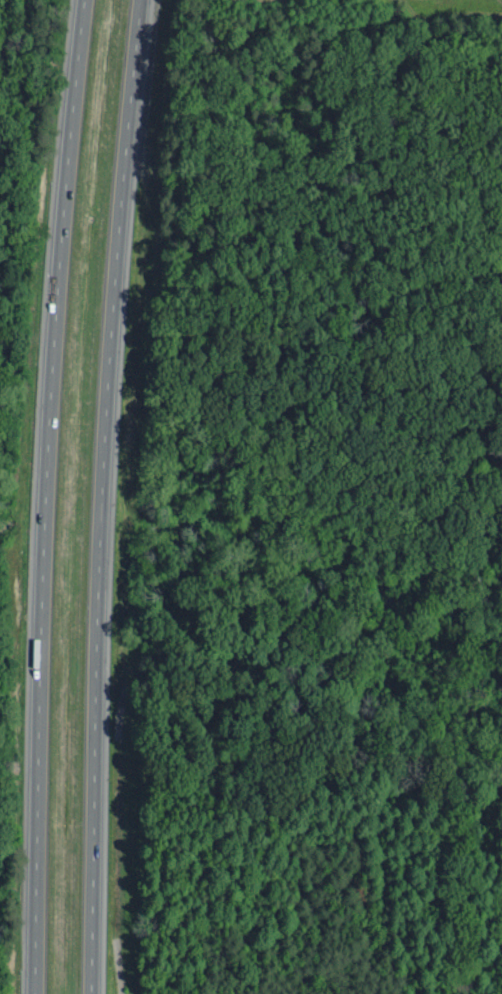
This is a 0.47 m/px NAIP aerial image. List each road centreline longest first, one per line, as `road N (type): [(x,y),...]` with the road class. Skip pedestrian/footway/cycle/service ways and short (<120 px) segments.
road 1 (motorway): [(91,993),(107,355),(140,0)]
road 2 (motorway): [(86,0),(49,462),(37,993)]

